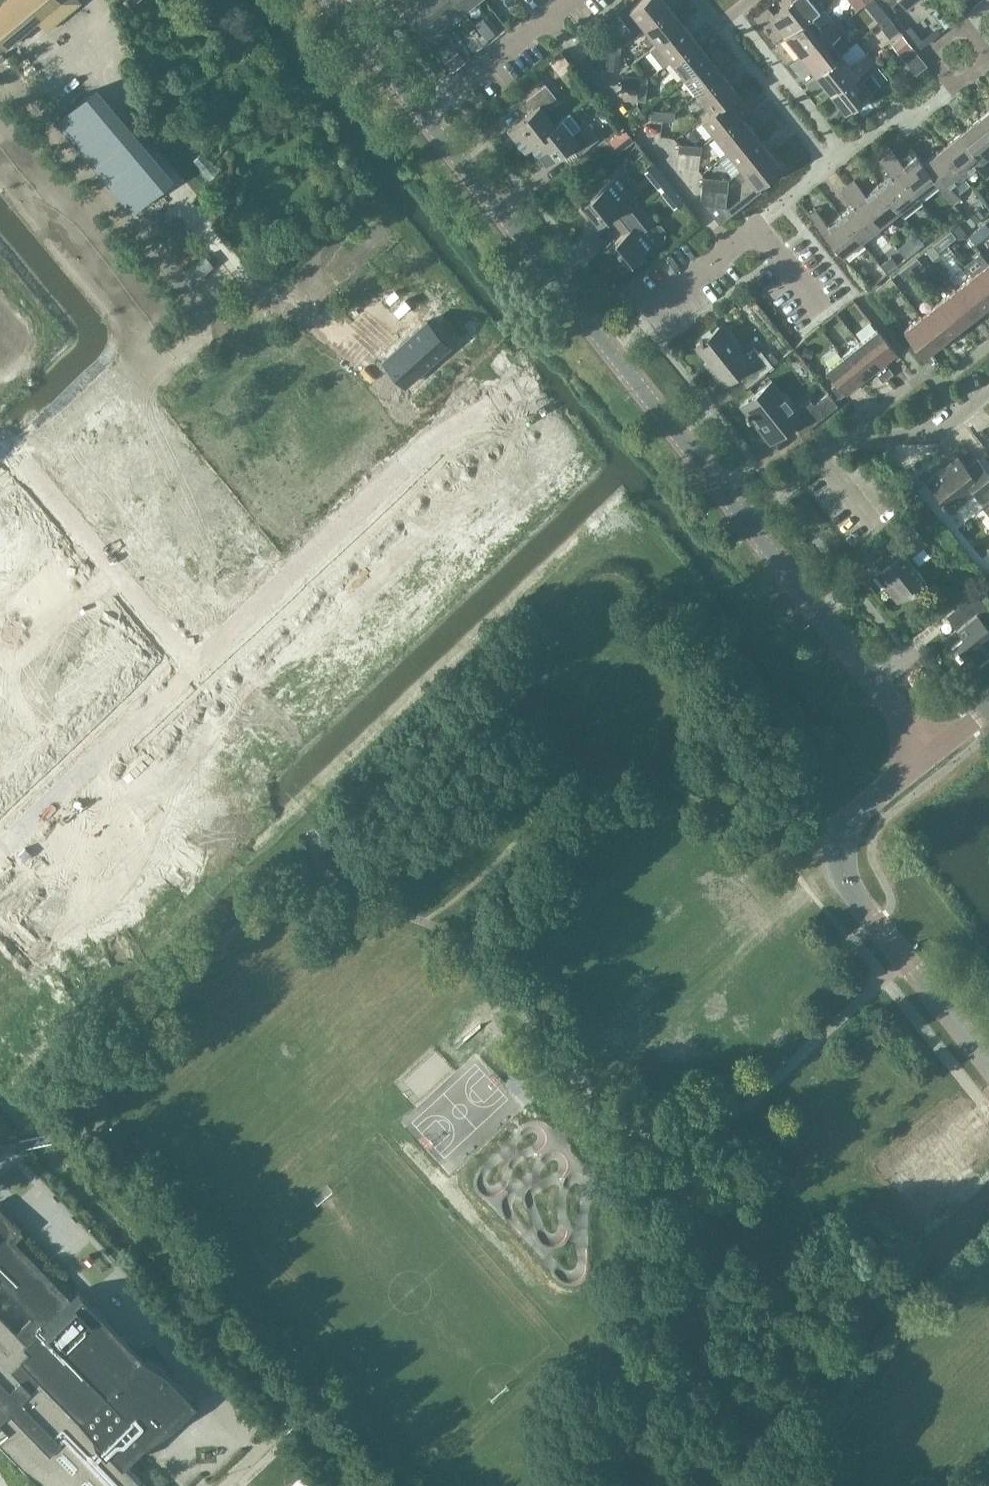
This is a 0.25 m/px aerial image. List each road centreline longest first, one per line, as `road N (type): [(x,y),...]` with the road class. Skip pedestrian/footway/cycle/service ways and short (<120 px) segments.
road 1 (residential): [(202,662),(433,442),(606,343)]
road 2 (unclassified): [(988,1067),(841,866),(848,826),(932,754)]
road 3 (residential): [(202,662),(0,435)]
road 4 (unclassified): [(932,754),(744,524)]
road 5 (unclassified): [(606,343),(423,113)]
road 6 (residential): [(744,524),(837,441),(935,435),(988,392)]
road 7 (residential): [(0,848),(202,662)]
road 8 (unclassified): [(744,524),(606,343)]
road 9 (residential): [(606,343),(769,212)]
road 10 (residential): [(423,113),(569,0)]
road 11 (unclassified): [(423,113),(336,0)]

